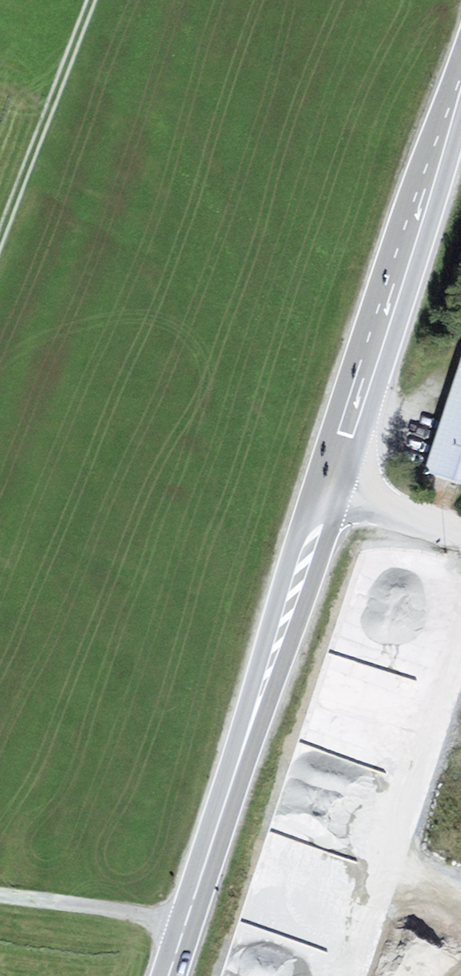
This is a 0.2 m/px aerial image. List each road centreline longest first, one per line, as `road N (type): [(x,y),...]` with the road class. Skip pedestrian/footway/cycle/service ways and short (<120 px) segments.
road 1 (primary): [(169,975),(460,84)]
road 2 (track): [(89,0),(0,237)]
road 3 (track): [(185,925),(0,899)]

